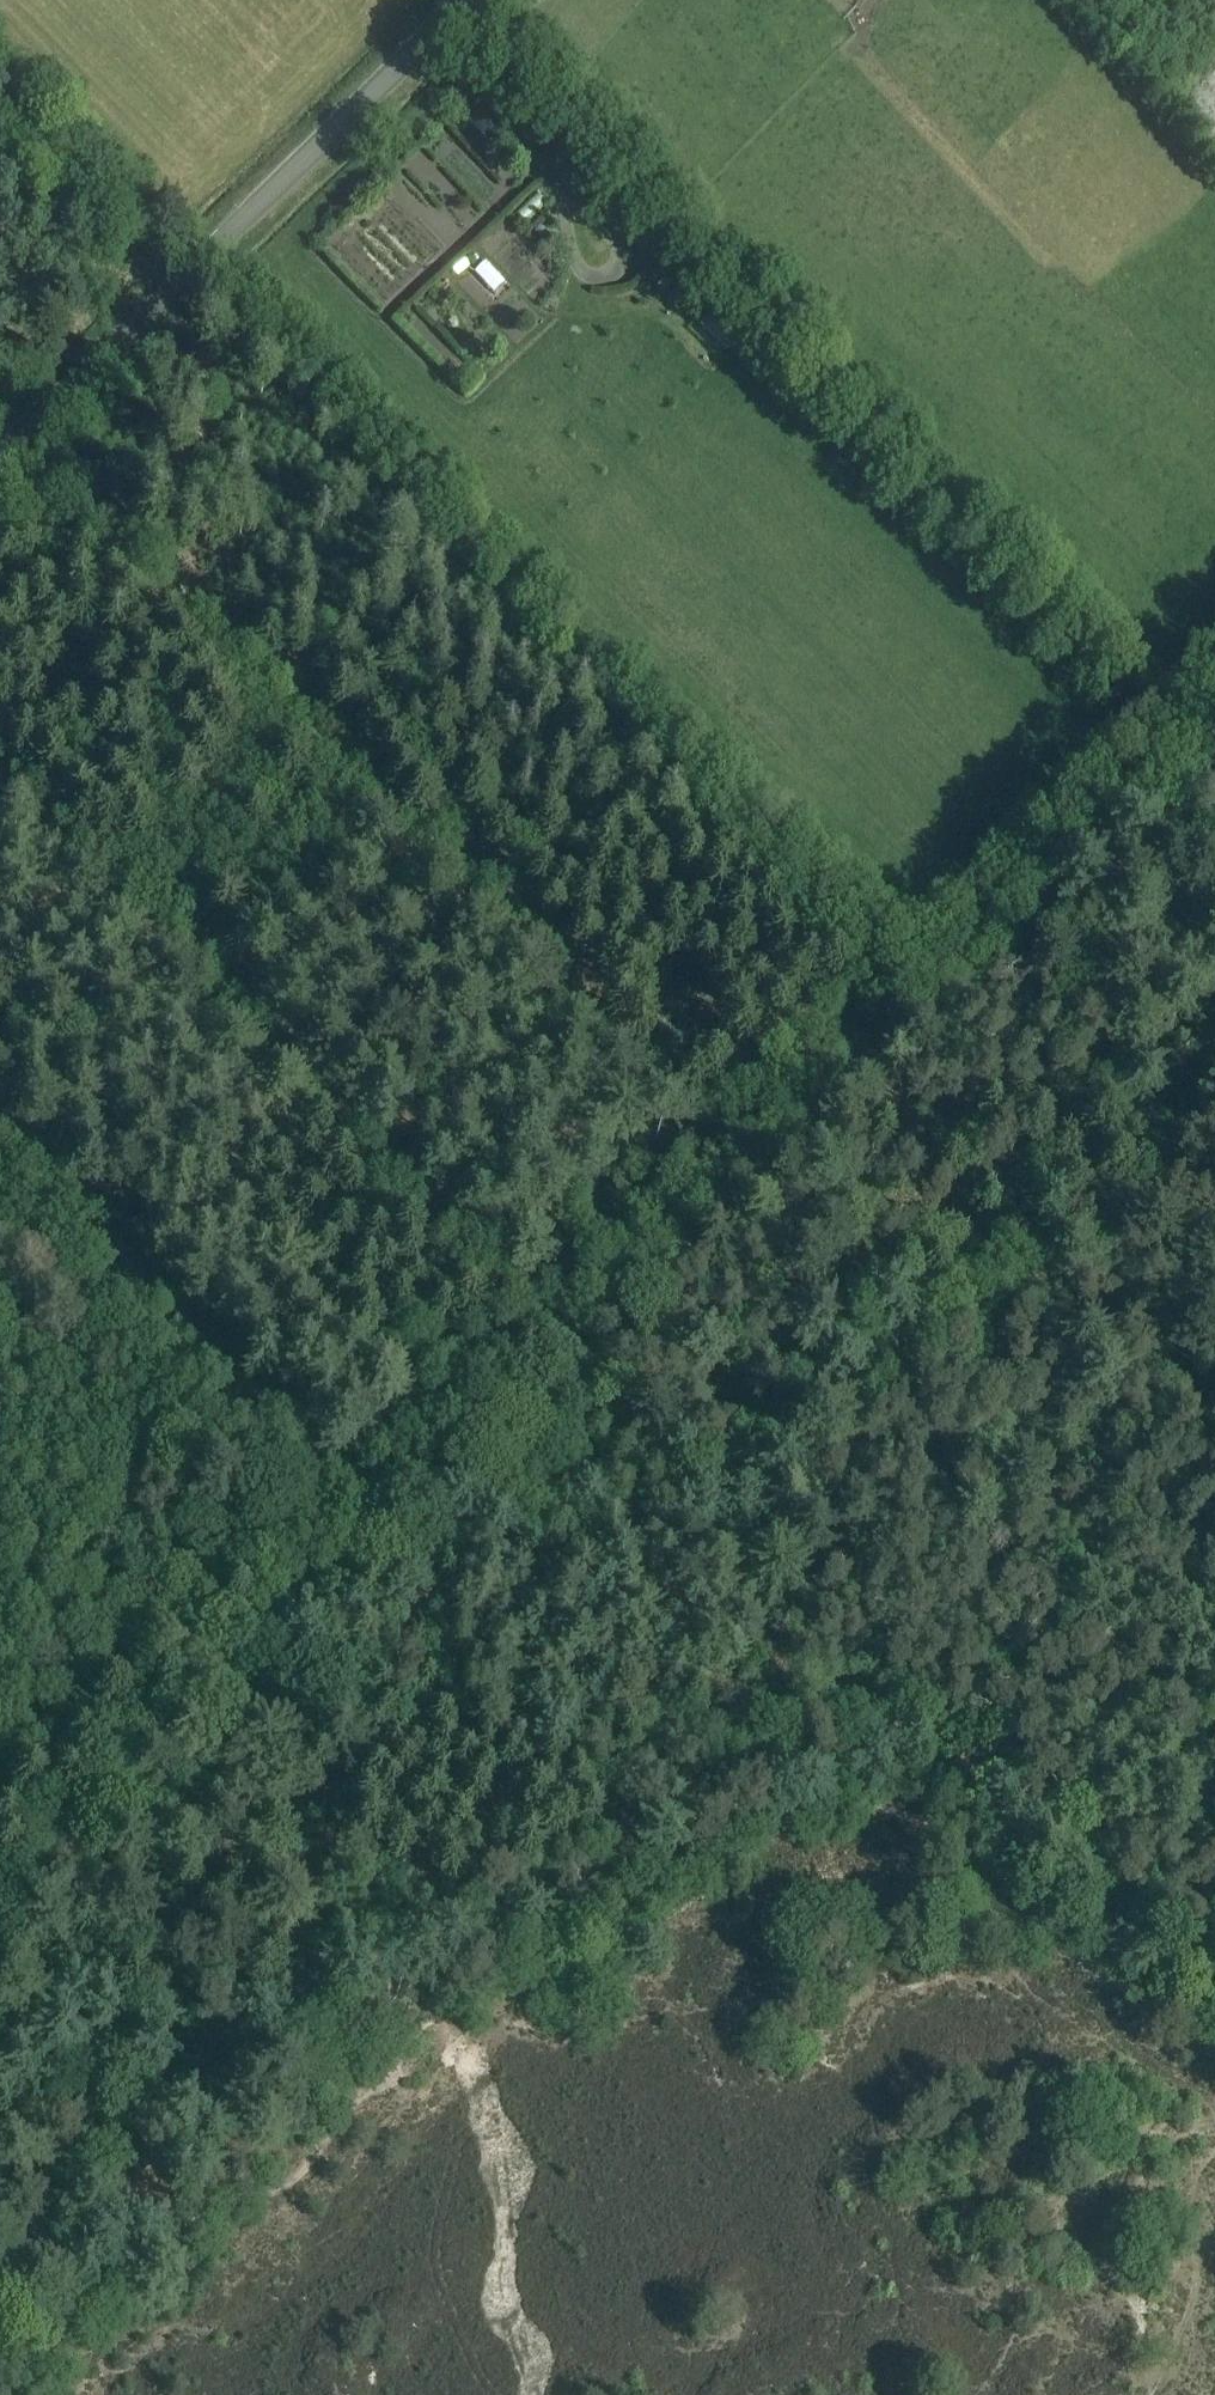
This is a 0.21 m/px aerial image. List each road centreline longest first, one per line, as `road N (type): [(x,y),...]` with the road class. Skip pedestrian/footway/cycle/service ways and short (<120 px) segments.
road 1 (tertiary): [(0,460),(467,0)]
road 2 (track): [(0,1136),(393,1534)]

